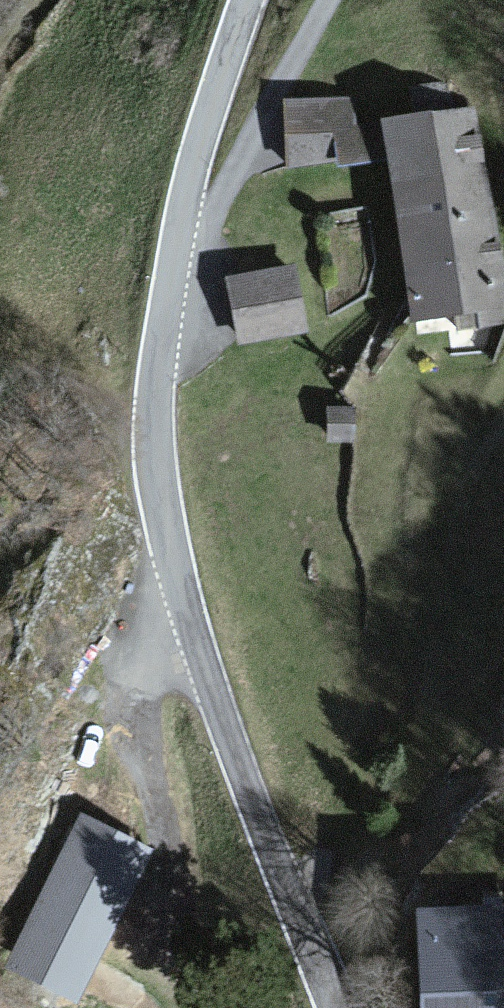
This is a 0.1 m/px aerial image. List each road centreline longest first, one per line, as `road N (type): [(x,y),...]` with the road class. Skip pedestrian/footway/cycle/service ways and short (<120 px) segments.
road 1 (unclassified): [(247,0),(183,205),(153,400),(156,472),(210,683),(334,1007)]
road 2 (track): [(185,598),(137,648),(122,697),(219,1007)]
road 3 (track): [(178,231),(213,227),(335,0)]

